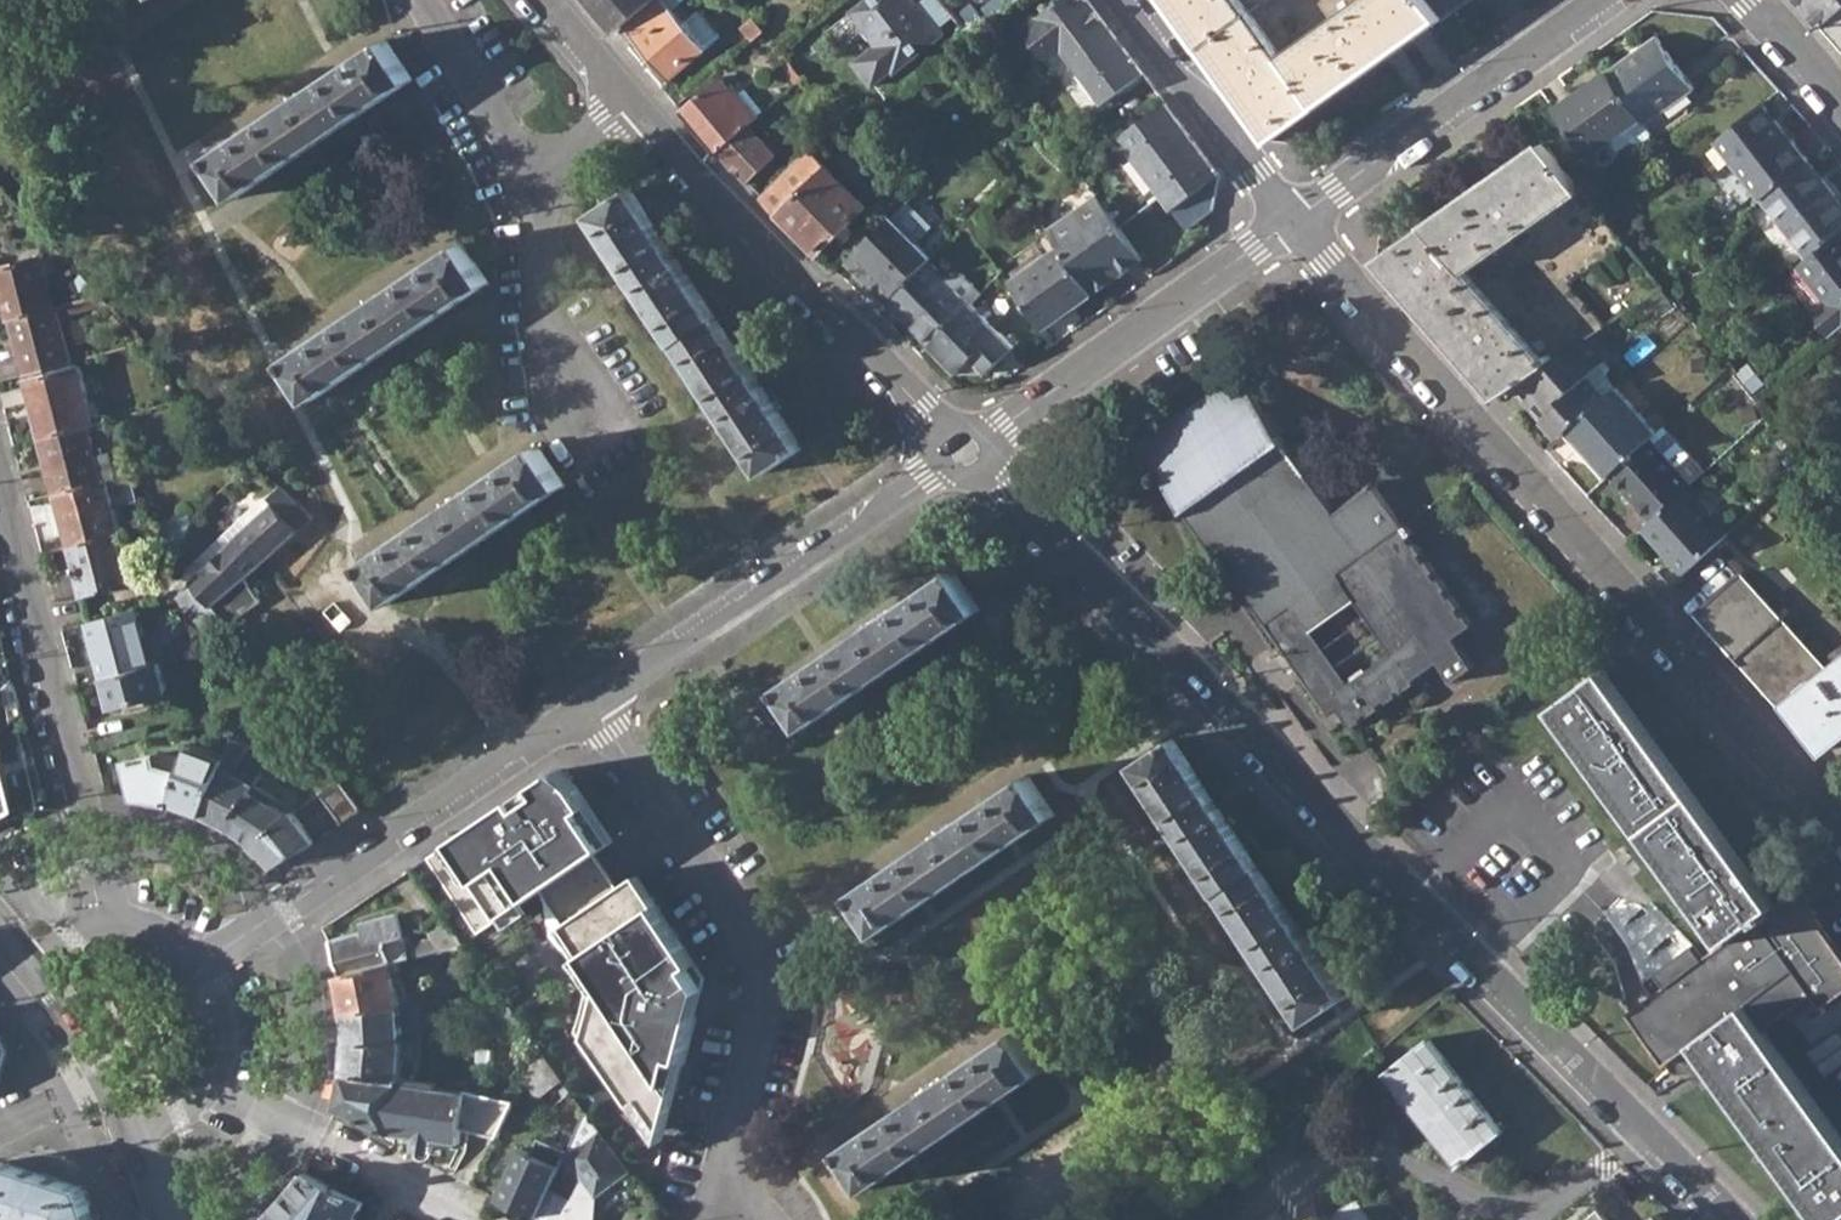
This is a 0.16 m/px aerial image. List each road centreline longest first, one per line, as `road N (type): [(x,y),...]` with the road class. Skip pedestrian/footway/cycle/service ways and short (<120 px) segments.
road 1 (residential): [(1732,1219),(969,450)]
road 2 (residential): [(1840,829),(1294,218)]
road 3 (residential): [(591,705),(756,951),(760,1003),(731,1130),(727,1194)]
road 4 (residential): [(969,450),(636,102)]
road 5 (residential): [(591,705),(196,970)]
road 6 (residential): [(969,450),(591,705)]
road 7 (residential): [(106,924),(0,507)]
road 8 (residential): [(969,450),(1294,218)]
road 9 (residential): [(1294,218),(1606,0)]
road 10 (residential): [(484,1219),(212,1087)]
road 11 (residential): [(1294,218),(1128,0)]
road 12 (residential): [(535,175),(546,314),(595,423)]
road 13 (residential): [(535,175),(421,0)]
road 14 (residential): [(1840,103),(1752,0)]
road 15 (residential): [(636,102),(549,0)]
road 16 (residential): [(22,967),(92,1076)]
road 17 (residential): [(535,175),(636,102)]
road 18 (residential): [(212,1087),(223,1032),(196,970)]

